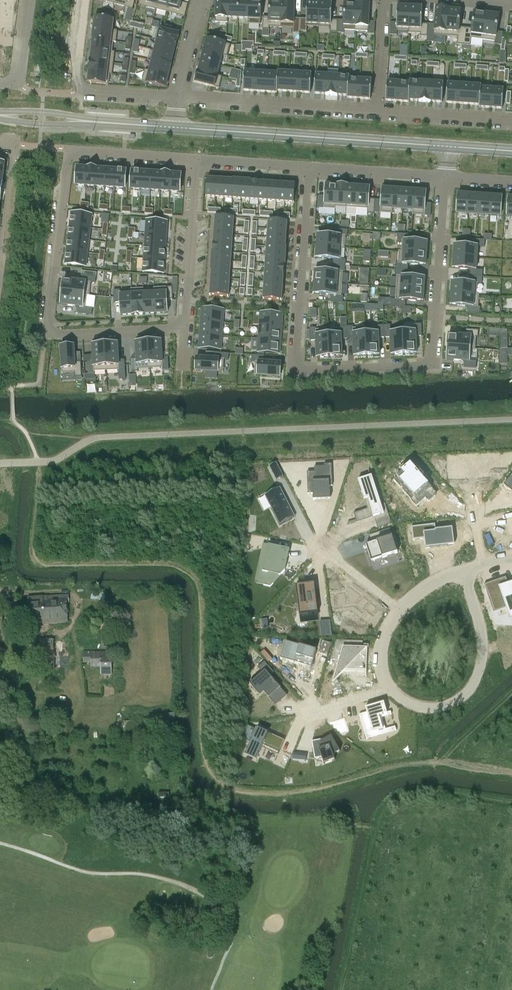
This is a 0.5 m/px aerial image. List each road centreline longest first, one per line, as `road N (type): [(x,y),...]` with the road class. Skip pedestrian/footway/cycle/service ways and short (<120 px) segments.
road 1 (residential): [(444,177),(430,363),(304,370),(295,362),(309,167)]
road 2 (residential): [(67,163),(52,332),(186,327)]
road 3 (tertiary): [(446,148),(176,128)]
road 4 (residential): [(387,691),(436,710),(455,705),(477,682),(484,646),(464,570)]
road 5 (residential): [(176,98),(376,112)]
road 6 (residential): [(176,98),(81,90),(86,0)]
road 7 (tertiary): [(176,128),(0,115)]
road 8 (residential): [(186,327),(197,159)]
road 9 (residential): [(67,163),(71,151),(197,159)]
road 10 (residential): [(309,167),(444,177)]
road 11 (residential): [(511,122),(376,112)]

